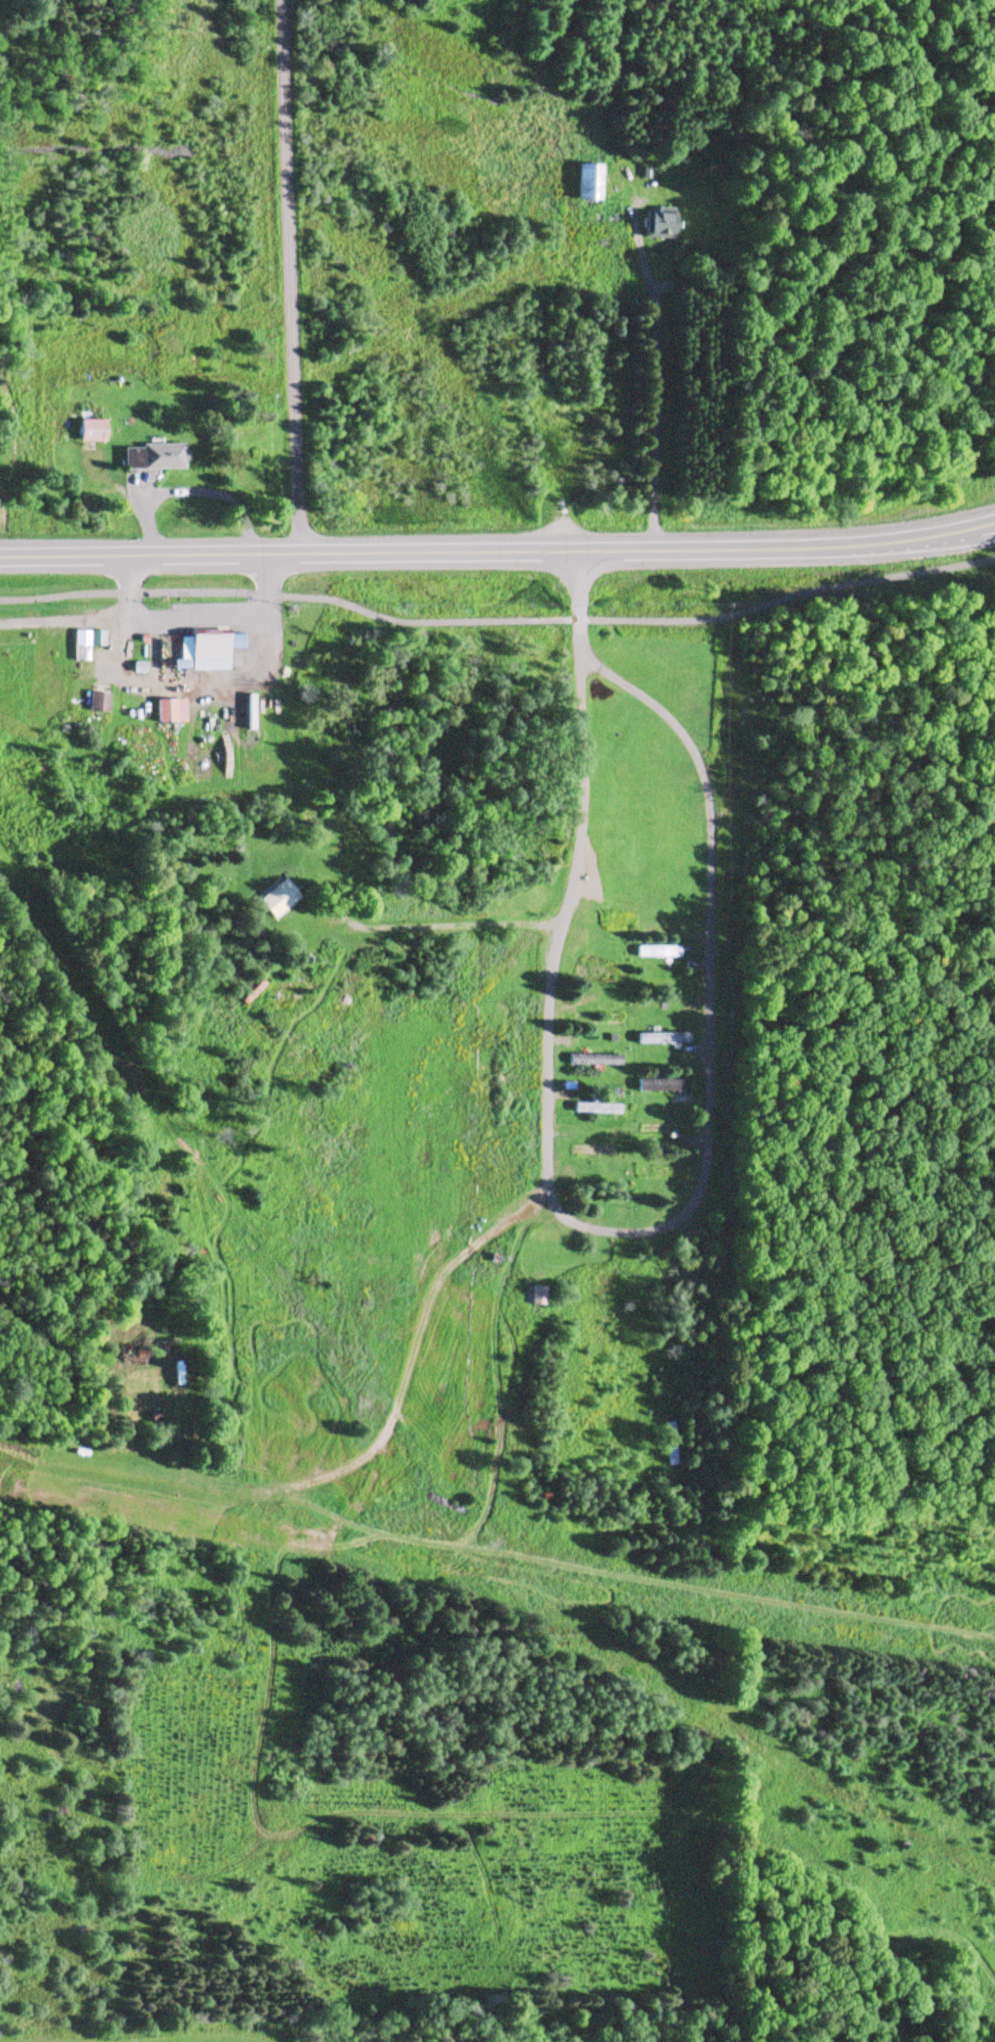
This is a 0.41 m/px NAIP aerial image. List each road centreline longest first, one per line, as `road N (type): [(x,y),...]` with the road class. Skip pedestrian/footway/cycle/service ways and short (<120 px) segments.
road 1 (primary): [(994,522),(807,549),(0,559)]
road 2 (residential): [(296,557),(280,0)]

